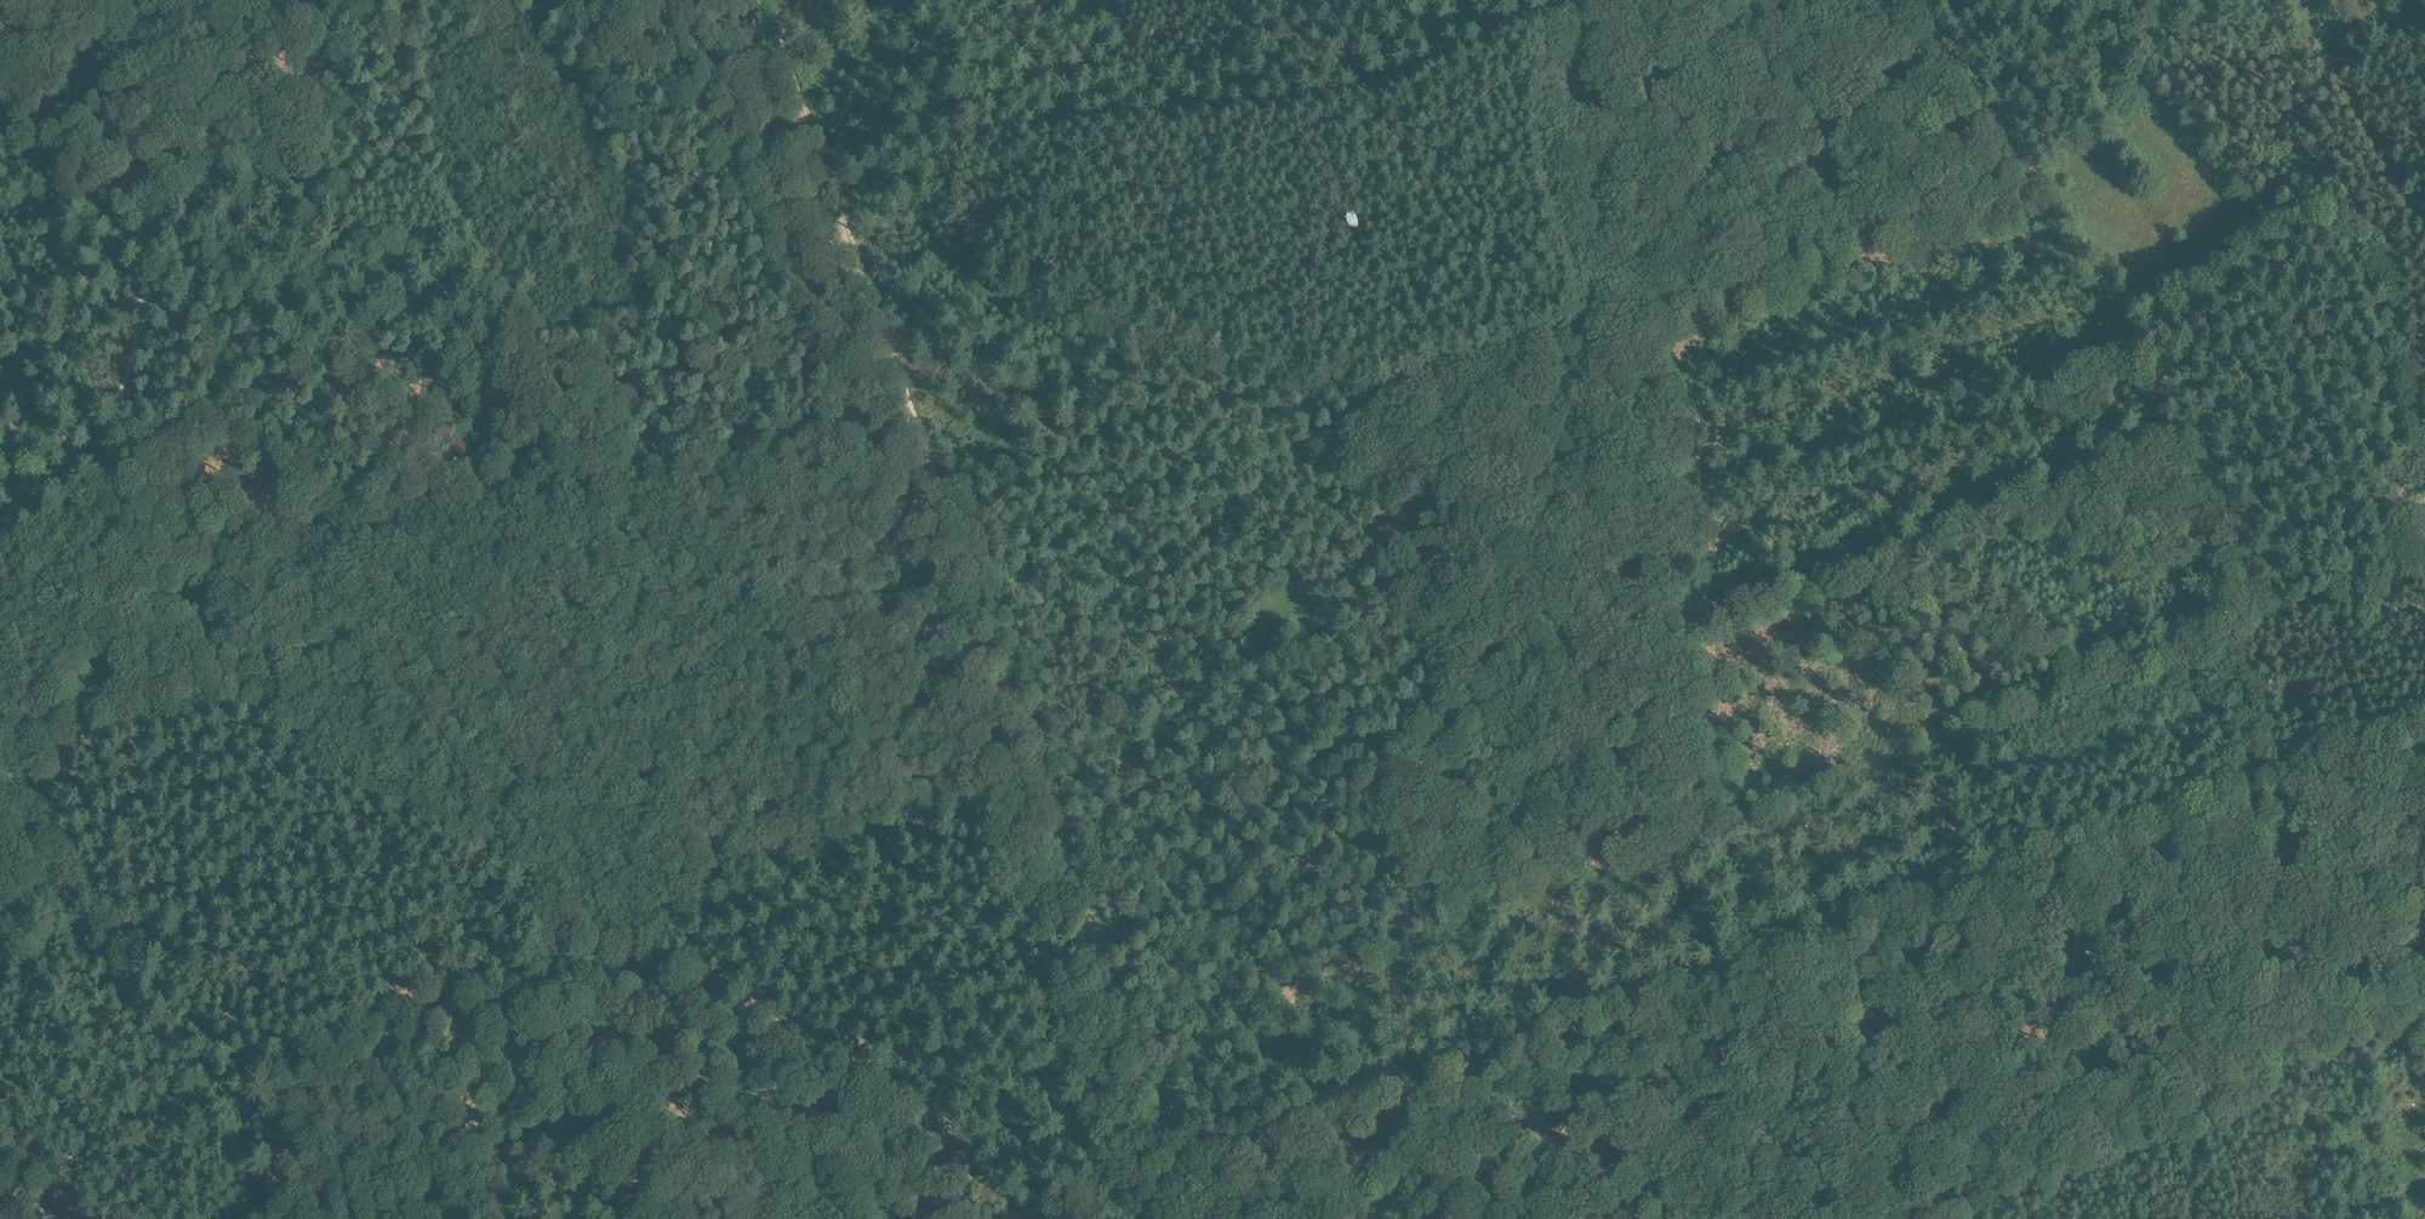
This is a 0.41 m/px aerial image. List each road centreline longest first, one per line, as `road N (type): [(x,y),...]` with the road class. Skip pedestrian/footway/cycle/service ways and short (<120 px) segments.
road 1 (track): [(1009,1218),(2424,709)]
road 2 (track): [(1189,1218),(766,0)]
road 3 (track): [(1617,1000),(1637,747),(1612,587),(1608,398),(1541,161),(1544,0)]
road 4 (track): [(823,162),(1417,89),(1603,0)]
road 5 (track): [(208,0),(139,184),(107,535),(59,653),(0,764)]

